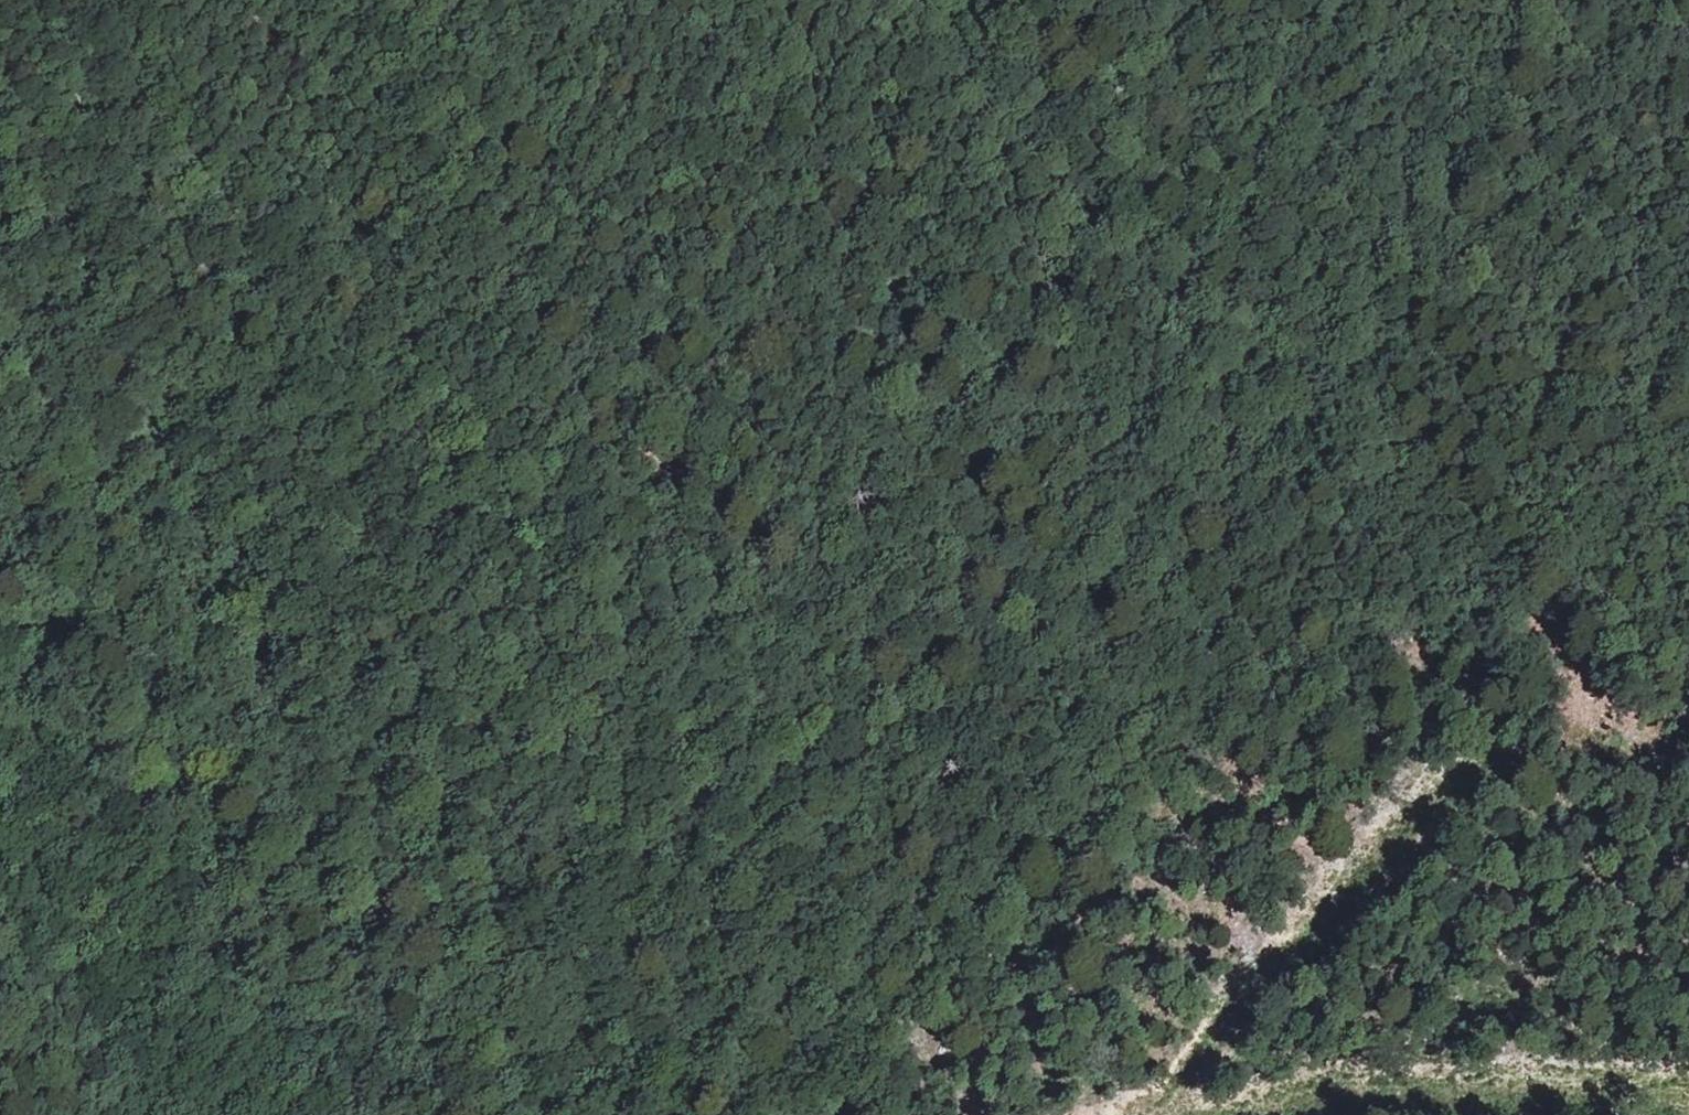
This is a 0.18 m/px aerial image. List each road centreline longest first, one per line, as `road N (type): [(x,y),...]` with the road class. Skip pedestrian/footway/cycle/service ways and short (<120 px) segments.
road 1 (track): [(1451,792),(1160,1114)]
road 2 (track): [(1259,1114),(1412,1083),(1600,1104),(1688,1096)]

